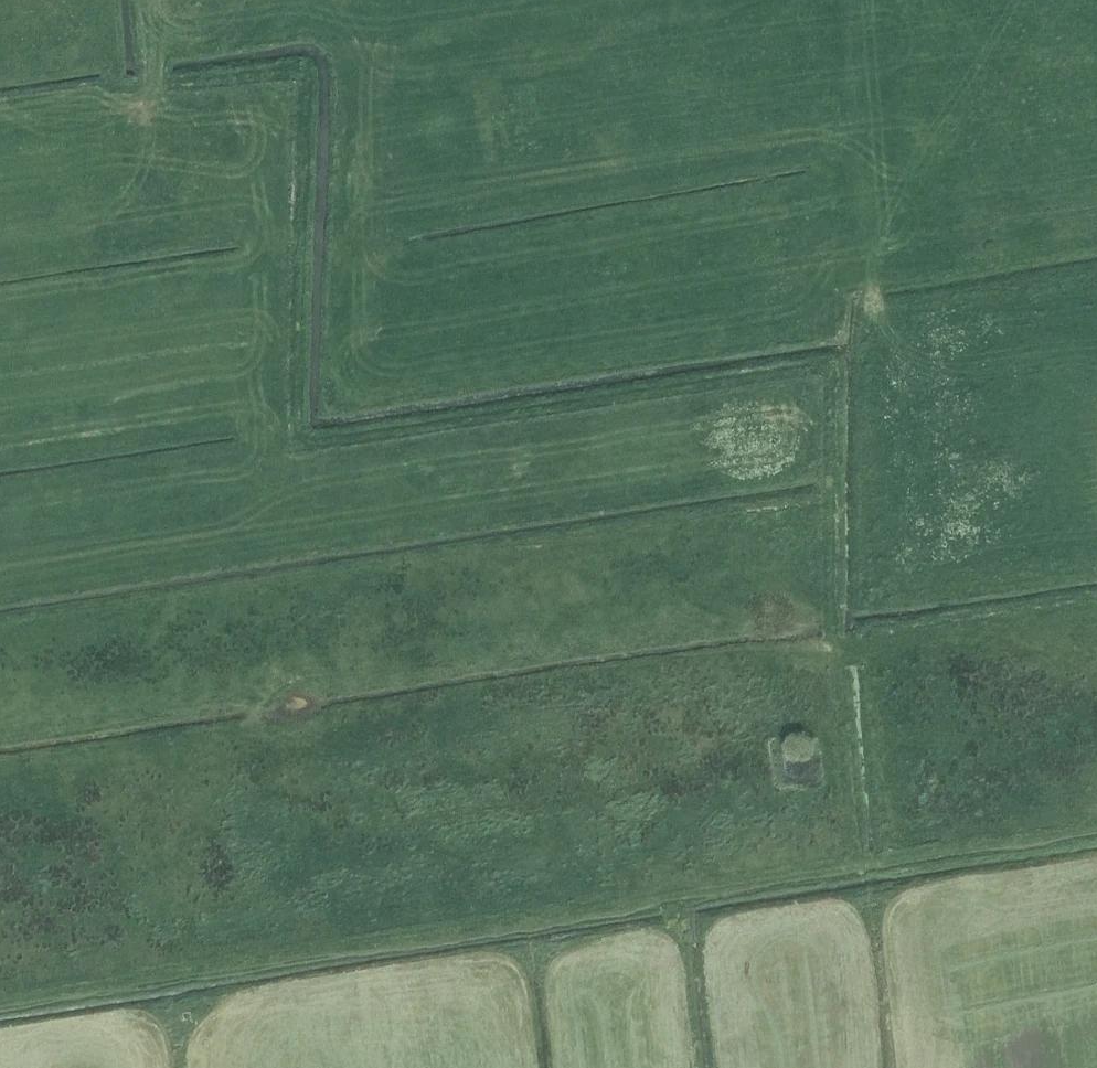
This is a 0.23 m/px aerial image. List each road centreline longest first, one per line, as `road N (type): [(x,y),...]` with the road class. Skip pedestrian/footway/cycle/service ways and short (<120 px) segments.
road 1 (track): [(1096,827),(0,1006)]

